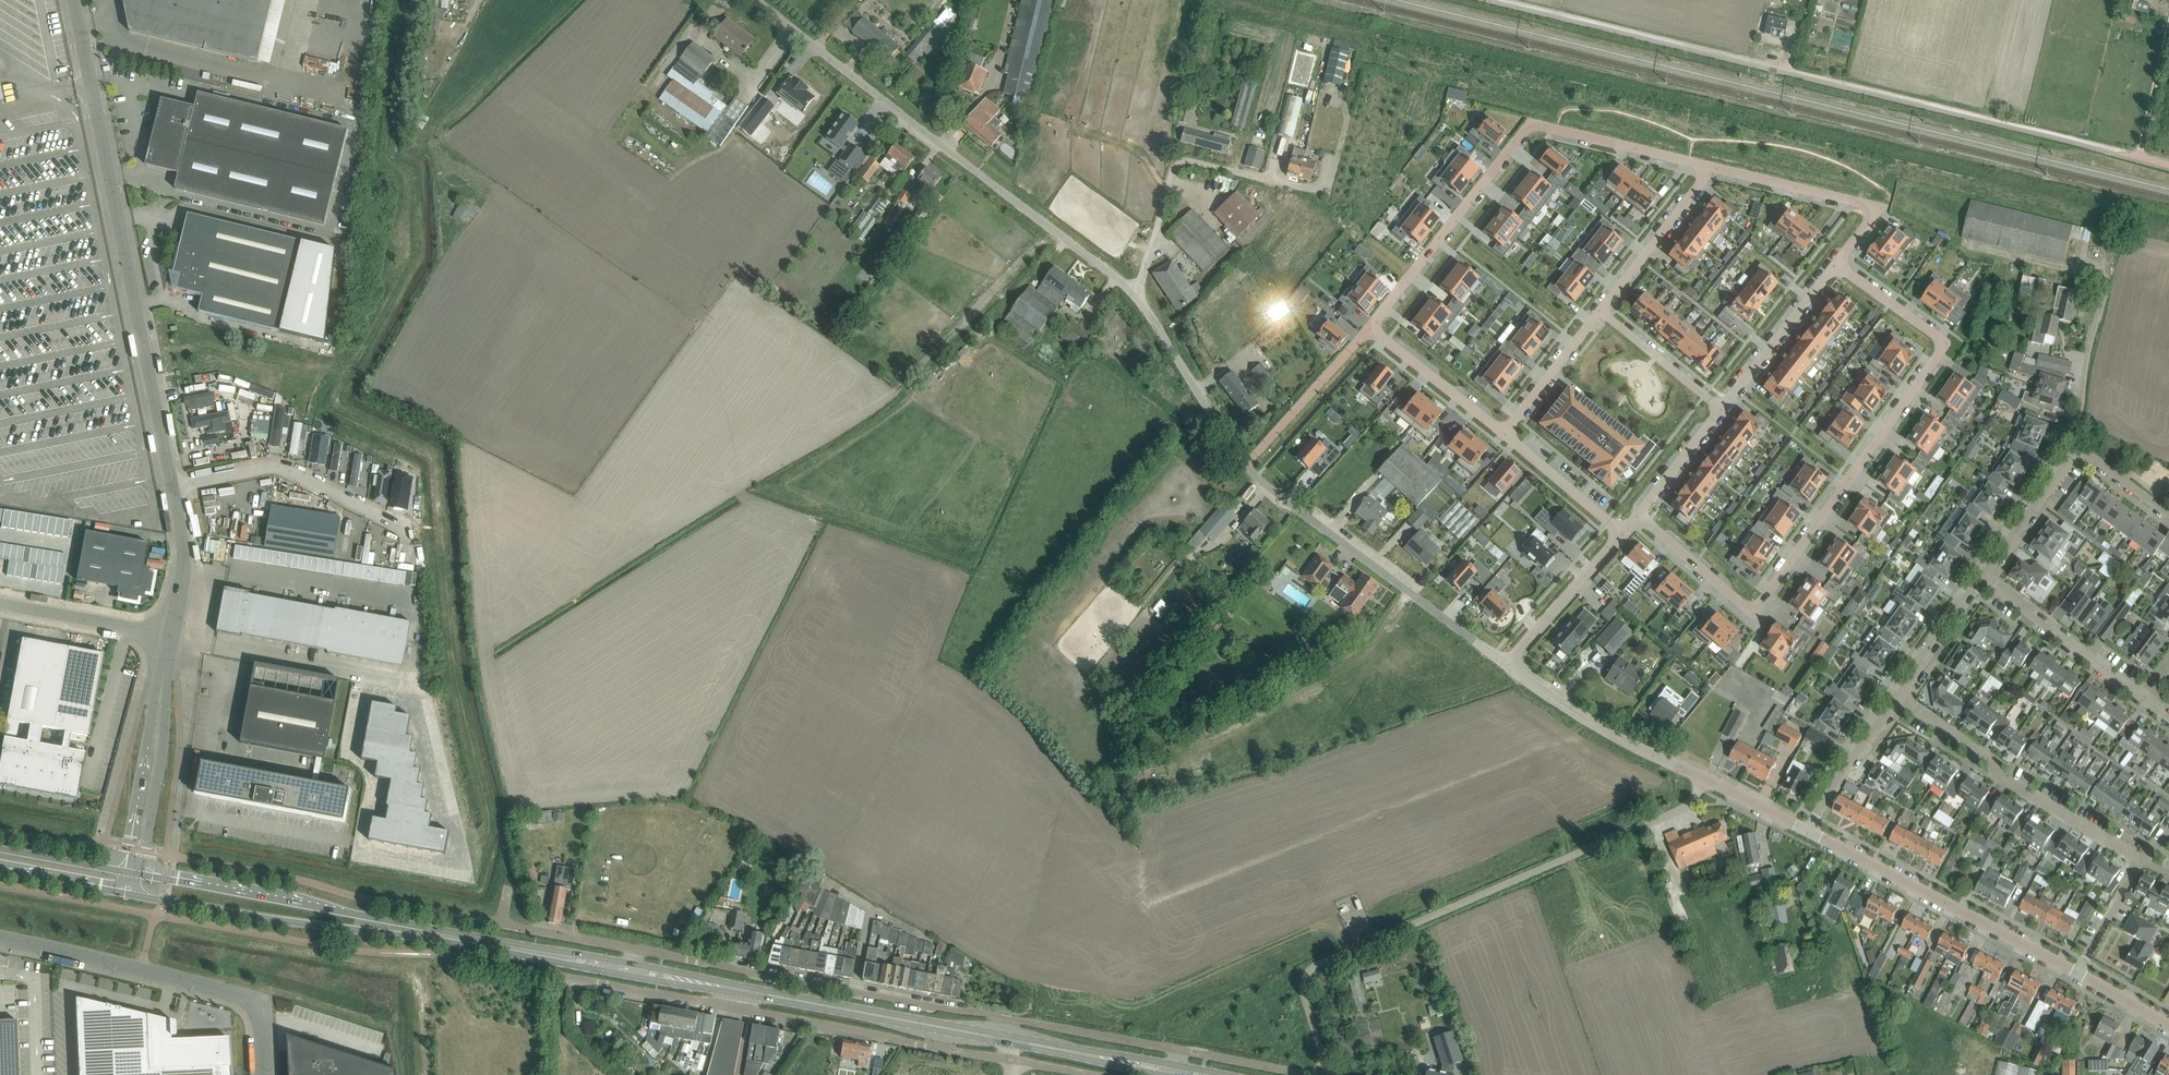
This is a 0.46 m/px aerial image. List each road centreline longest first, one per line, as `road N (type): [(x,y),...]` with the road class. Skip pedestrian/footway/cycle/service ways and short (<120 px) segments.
road 1 (residential): [(1836,264),(1936,335),(1940,347),(1761,602),(1743,604),(1639,516)]
road 2 (residential): [(1179,1050),(635,950)]
road 3 (unclassified): [(1325,1074),(1302,989),(1310,968),(1693,802),(1704,780)]
road 4 (unclassified): [(1507,665),(1257,476),(1133,292)]
road 5 (primary): [(129,895),(631,977)]
road 6 (primary): [(633,965),(143,875)]
road 7 (unclassified): [(173,487),(76,0)]
road 8 (unclassified): [(1133,292),(756,0)]
road 9 (residential): [(1133,292),(1175,165),(1189,158),(1325,190),(1348,117),(1336,98)]
road 10 (unclassified): [(263,1074),(258,1005),(245,996),(0,938)]
road 11 (unclassified): [(2078,973),(1809,831)]
road 12 (residential): [(736,1008),(440,954)]
road 13 (residential): [(2140,863),(1996,774),(1992,758),(1900,697)]
road 14 (primary): [(1013,1041),(739,990)]
road 15 (residential): [(1534,125),(1369,326)]
road 16 (unclassified): [(173,487),(275,466),(407,528)]
road 17 (unclassified): [(1704,780),(1600,727),(1507,665)]
road 18 (unclassified): [(143,875),(166,731),(164,672)]
road 19 (unclassified): [(164,672),(125,872)]
road 20 (residential): [(2145,699),(1984,576)]
road 21 (residential): [(635,950),(449,915)]
road 22 (residential): [(920,1046),(736,1008)]
road 23 (residential): [(1599,312),(1710,167)]
road 24 (residential): [(1724,407),(1836,264)]
road 25 (residential): [(1534,125),(1710,167)]
road 26 (residential): [(1507,665),(1623,532)]
road 27 (unclassified): [(172,637),(0,603)]
road 28 (residential): [(1505,434),(1369,326)]
road 29 (residential): [(1710,167),(1871,210)]
road 30 (residential): [(2168,165),(2138,158),(2168,28)]
road 31 (residential): [(1809,831),(1900,697)]
road 32 (residential): [(1724,407),(1599,312)]
road 33 (residential): [(1984,576),(2082,456)]
road 34 (residential): [(1505,434),(1599,312)]
road 35 (residential): [(1623,532),(1505,434)]
road 36 (unclassified): [(172,637),(185,548),(173,487)]
road 37 (residential): [(1900,697),(1924,650),(1984,576)]
road 38 (residential): [(2082,456),(2074,418),(2099,312)]
road 39 (residential): [(1639,516),(1724,407)]
road 40 (primary): [(0,871),(129,895)]
road 41 (primary): [(125,872),(0,849)]
road 42 (residential): [(2078,973),(2140,863)]

